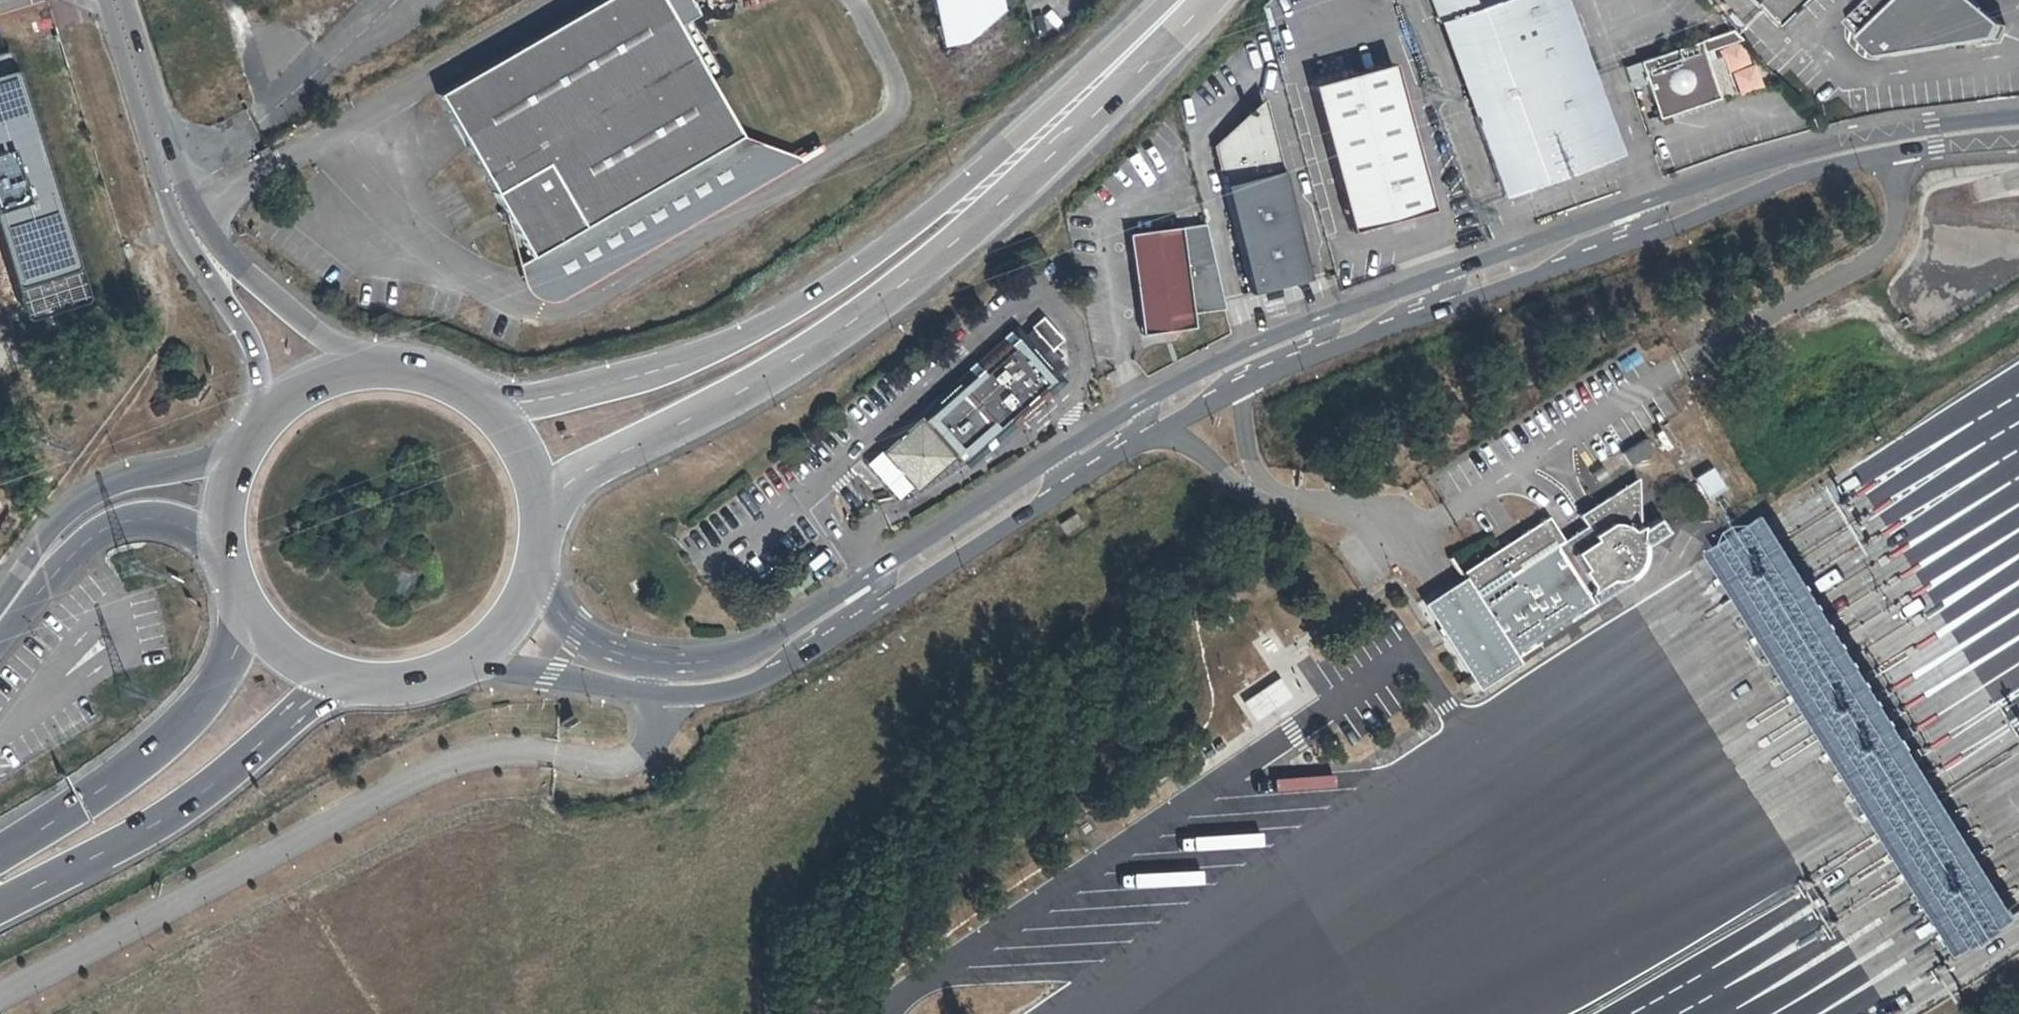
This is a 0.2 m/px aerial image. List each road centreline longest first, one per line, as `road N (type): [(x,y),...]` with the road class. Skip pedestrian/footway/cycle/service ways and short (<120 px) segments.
road 1 (motorway): [(2018,513),(1485,859),(1222,1013)]
road 2 (track): [(743,1013),(747,932),(771,894),(1222,467)]
road 3 (primary): [(538,505),(801,360),(922,272),(1042,140)]
road 4 (primary): [(1042,140),(768,325),(646,378),(492,415)]
road 5 (unclassified): [(1552,266),(1803,173),(2018,138)]
road 6 (unclassified): [(881,571),(760,650),(662,666),(597,646),(533,567)]
road 7 (motorway): [(0,884),(148,825),(343,677)]
road 8 (unclassified): [(2018,118),(1838,142),(1646,203)]
road 9 (motorway): [(241,593),(221,670),(193,709),(0,870)]
road 10 (unclassified): [(454,665),(670,692),(728,692),(775,674)]
road 11 (motorway): [(1746,1013),(2018,838)]
road 12 (unclassified): [(775,674),(1048,503)]
road 13 (unclassified): [(1143,406),(881,571)]
road 14 (tertiary): [(249,444),(120,481),(65,514),(29,580)]
road 15 (tertiary): [(391,370),(337,347),(275,301),(180,208)]
road 16 (tertiary): [(29,580),(114,525),(140,520),(200,535),(233,574)]
road 17 (tertiary): [(180,208),(192,247),(254,355),(264,424)]
road 18 (unclassified): [(1048,503),(1239,385)]
road 19 (tertiary): [(180,208),(117,0)]
road 20 (unclassified): [(1351,340),(1552,266)]
road 21 (unclassified): [(1330,315),(1228,358),(1143,406)]
road 22 (unclassified): [(1646,203),(1458,269)]
road 23 (primary): [(1042,140),(1182,0)]
road 24 (unclassified): [(775,674),(796,644),(885,584),(881,571)]
road 25 (unclassified): [(1048,503),(1054,474),(1148,420),(1143,406)]
road 26 (primary): [(391,370),(321,382),(264,424)]
road 27 (unclassified): [(1351,340),(1386,316),(1454,292),(1458,269)]
road 28 (unclassified): [(1458,269),(1330,315)]
road 29 (primary): [(241,593),(282,646),(343,677)]
road 30 (primary): [(249,444),(229,494),(233,574)]
road 31 (primary): [(454,665),(504,624),(533,567)]
road 32 (unclassified): [(1552,266),(1651,217),(1646,203)]
road 33 (unclassified): [(1239,385),(1251,365),(1326,334),(1330,315)]
road 34 (unclassified): [(1239,385),(1351,340)]

